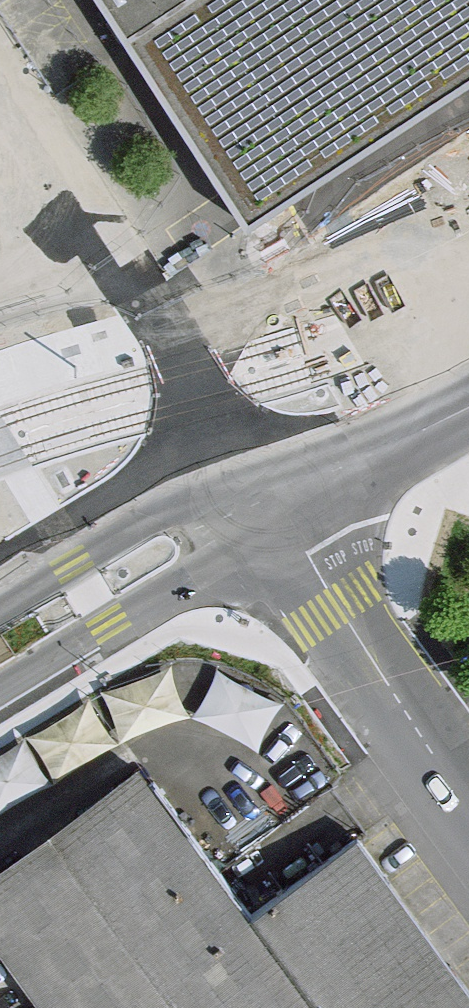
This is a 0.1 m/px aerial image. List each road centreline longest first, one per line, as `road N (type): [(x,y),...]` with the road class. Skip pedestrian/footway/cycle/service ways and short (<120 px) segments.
road 1 (residential): [(468,798),(260,494)]
road 2 (tertiary): [(0,691),(195,573),(260,494)]
road 3 (residential): [(167,326),(0,74)]
road 4 (tertiary): [(260,494),(164,511),(0,604)]
road 5 (tertiary): [(468,404),(260,494)]

